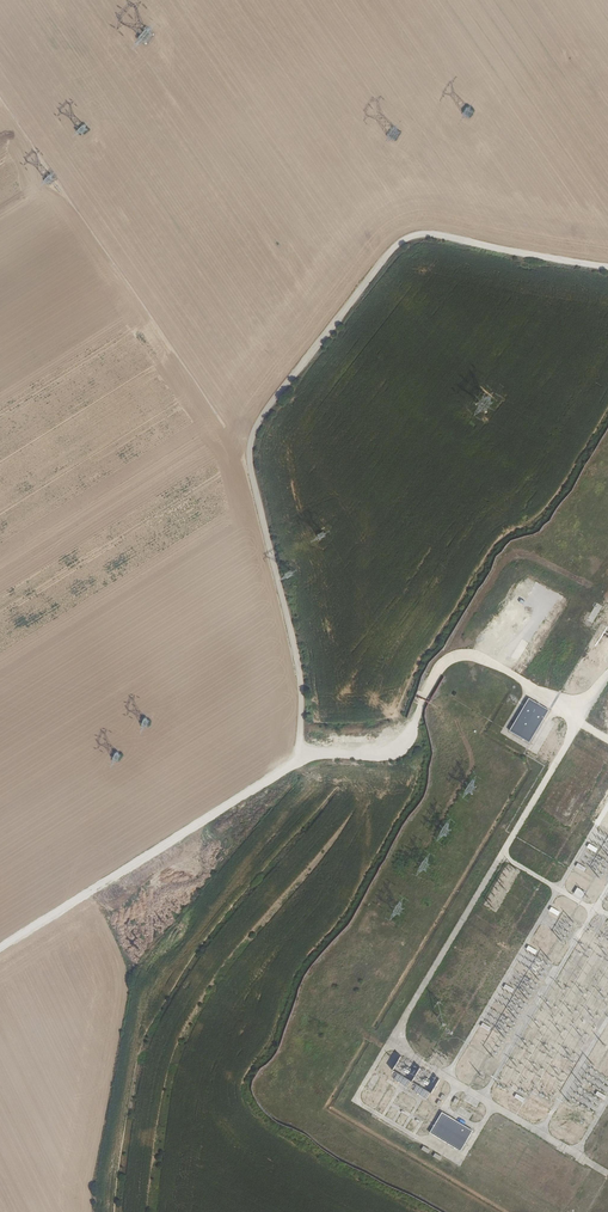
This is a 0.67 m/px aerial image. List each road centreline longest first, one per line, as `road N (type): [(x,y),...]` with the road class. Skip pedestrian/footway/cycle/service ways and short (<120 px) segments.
road 1 (track): [(296,762),(301,676),(251,468),(257,425),(395,248),(412,237),(607,269)]
road 2 (track): [(296,762),(0,947)]
road 3 (track): [(424,701),(407,743),(391,753),(296,762)]

